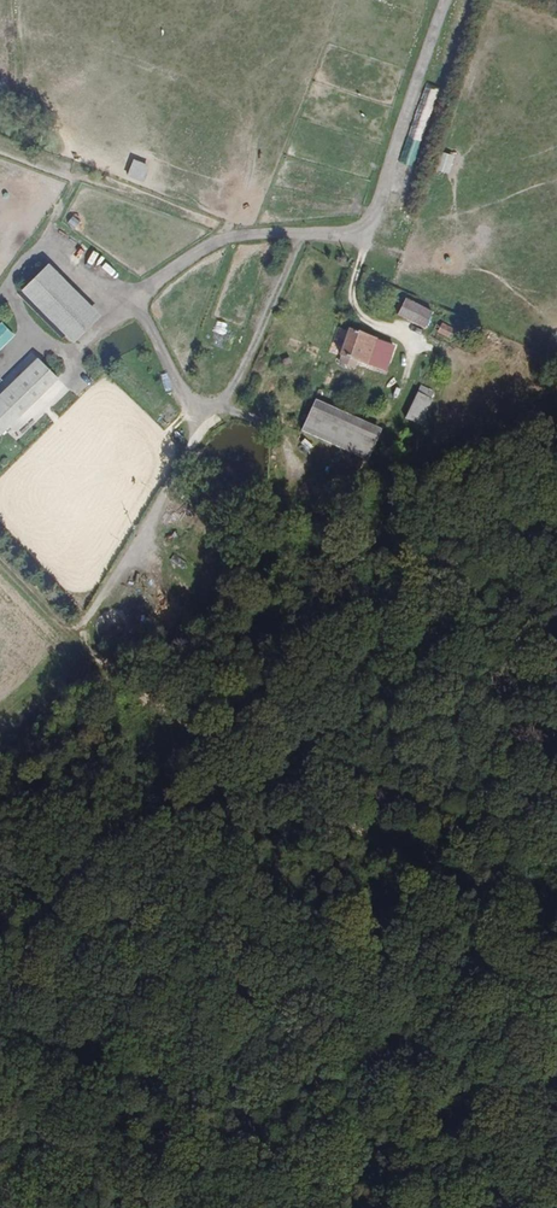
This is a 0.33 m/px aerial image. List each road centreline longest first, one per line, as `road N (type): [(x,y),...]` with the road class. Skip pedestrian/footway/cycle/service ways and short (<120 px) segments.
road 1 (track): [(397,851),(152,700)]
road 2 (unclassified): [(306,233),(227,396),(202,407),(181,391)]
road 3 (track): [(556,952),(397,851)]
road 4 (track): [(113,675),(0,559)]

